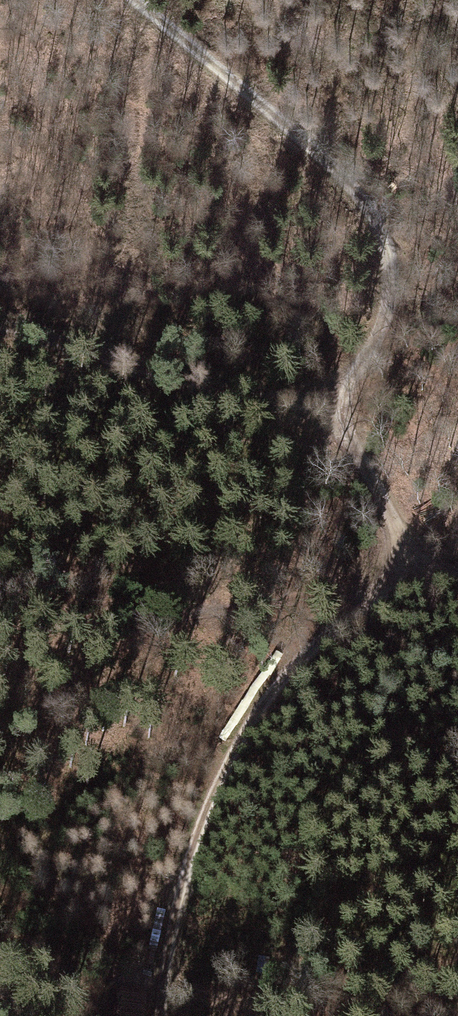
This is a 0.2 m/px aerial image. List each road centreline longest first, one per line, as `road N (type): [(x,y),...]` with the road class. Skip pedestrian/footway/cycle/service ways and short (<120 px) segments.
road 1 (track): [(130,0),(325,154),(366,211),(383,247),(391,298),(368,358),(327,395),(414,578)]
road 2 (track): [(414,578),(358,608),(269,695),(193,839),(163,950),(160,1015)]
road 3 (track): [(0,636),(150,623),(414,578)]
road 4 (track): [(0,319),(244,393),(327,395)]

